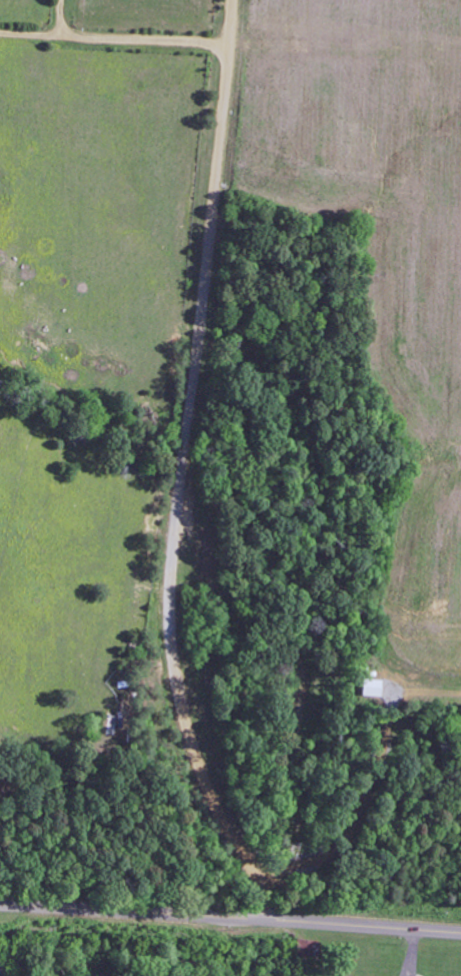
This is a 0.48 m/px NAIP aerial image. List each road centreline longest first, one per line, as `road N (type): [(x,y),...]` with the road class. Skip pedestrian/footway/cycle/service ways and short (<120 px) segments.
road 1 (residential): [(270,922),(196,763),(171,632),(174,525),(229,46)]
road 2 (tertiary): [(460,934),(0,904)]
road 3 (residential): [(311,49),(0,34)]

